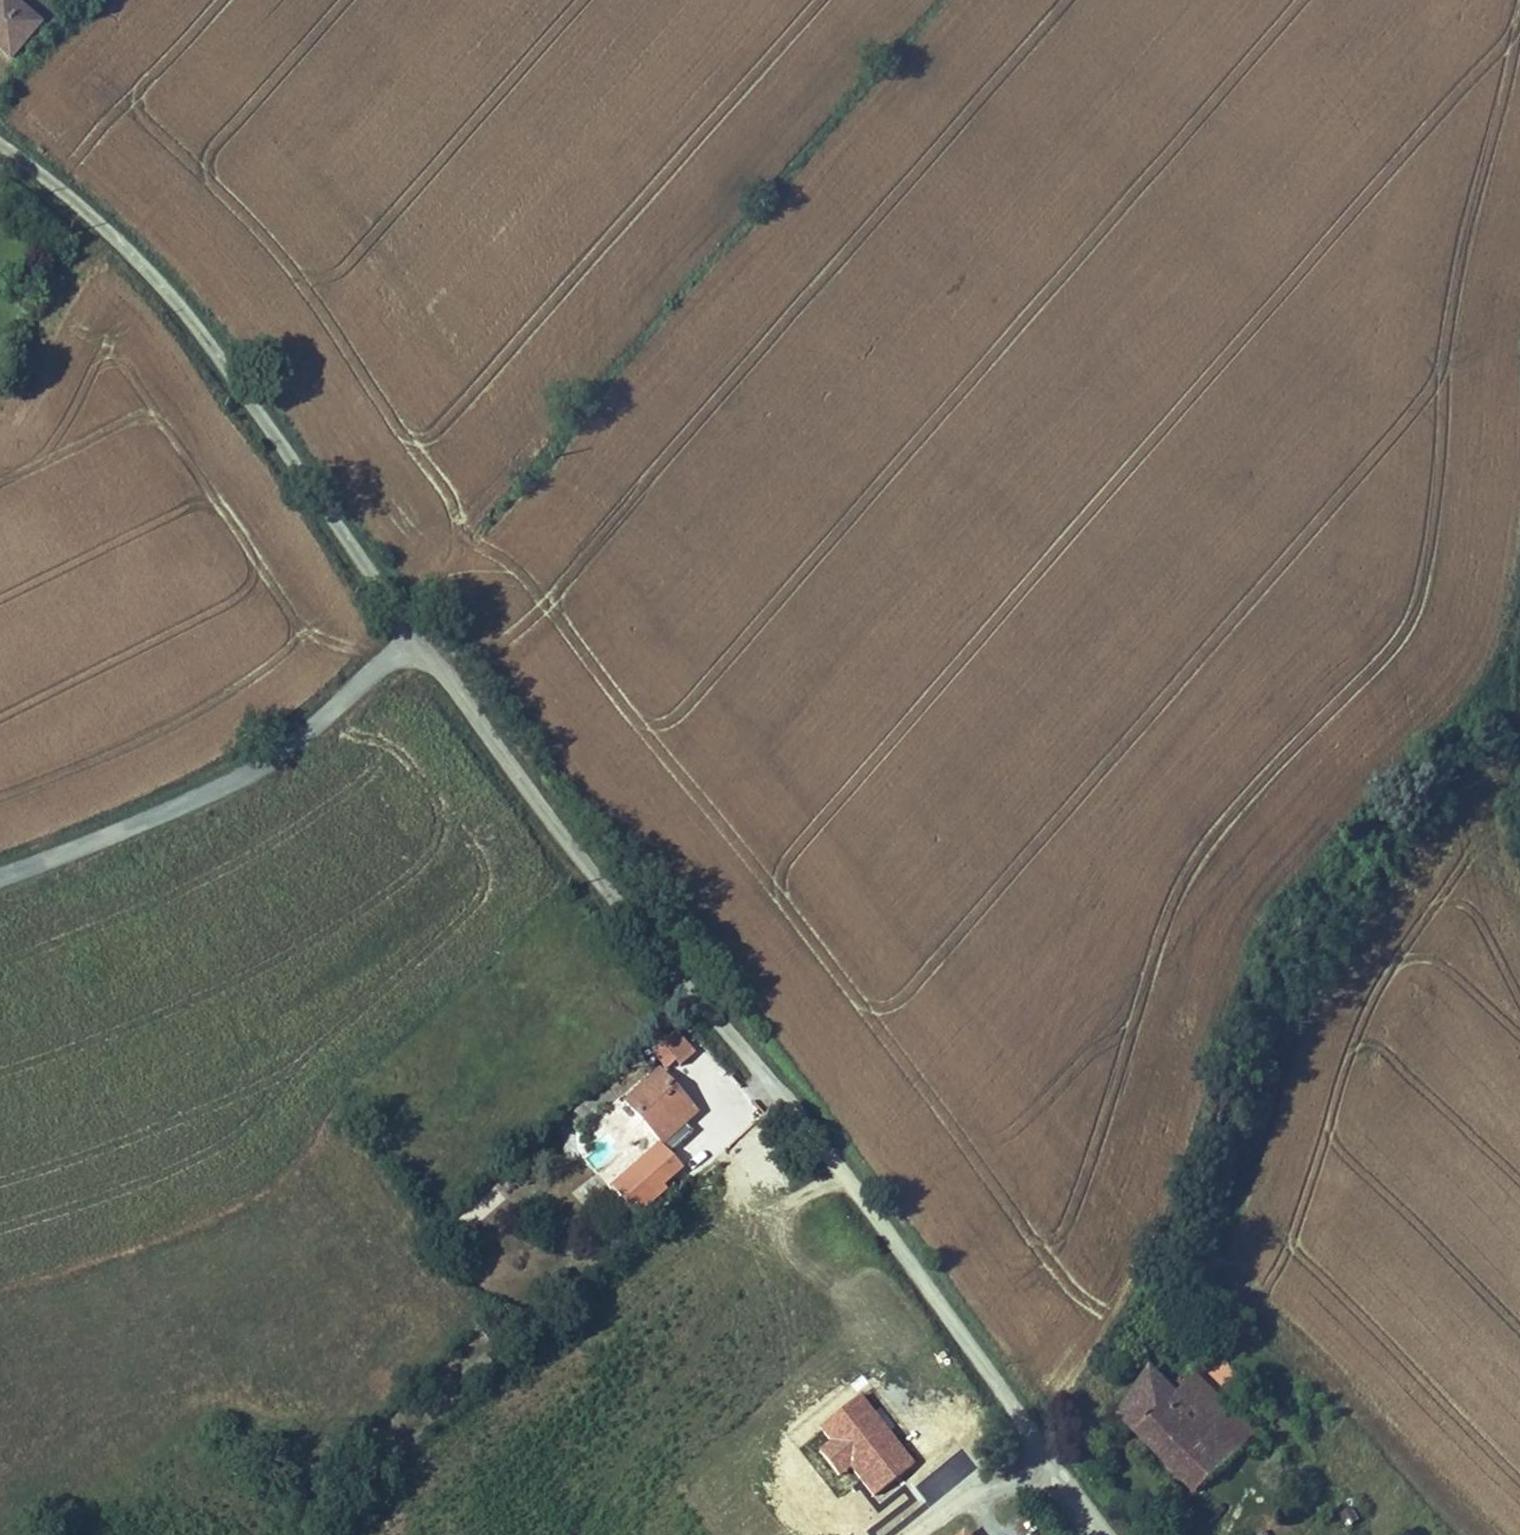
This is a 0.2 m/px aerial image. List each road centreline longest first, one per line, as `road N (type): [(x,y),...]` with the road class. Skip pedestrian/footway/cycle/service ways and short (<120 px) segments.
road 1 (unclassified): [(409,621),(908,1243),(1062,1447)]
road 2 (unclassified): [(0,129),(52,173),(221,350),(409,621)]
road 3 (unclassified): [(0,870),(146,823),(311,722),(409,621)]
road 4 (residential): [(929,1534),(1062,1447)]

